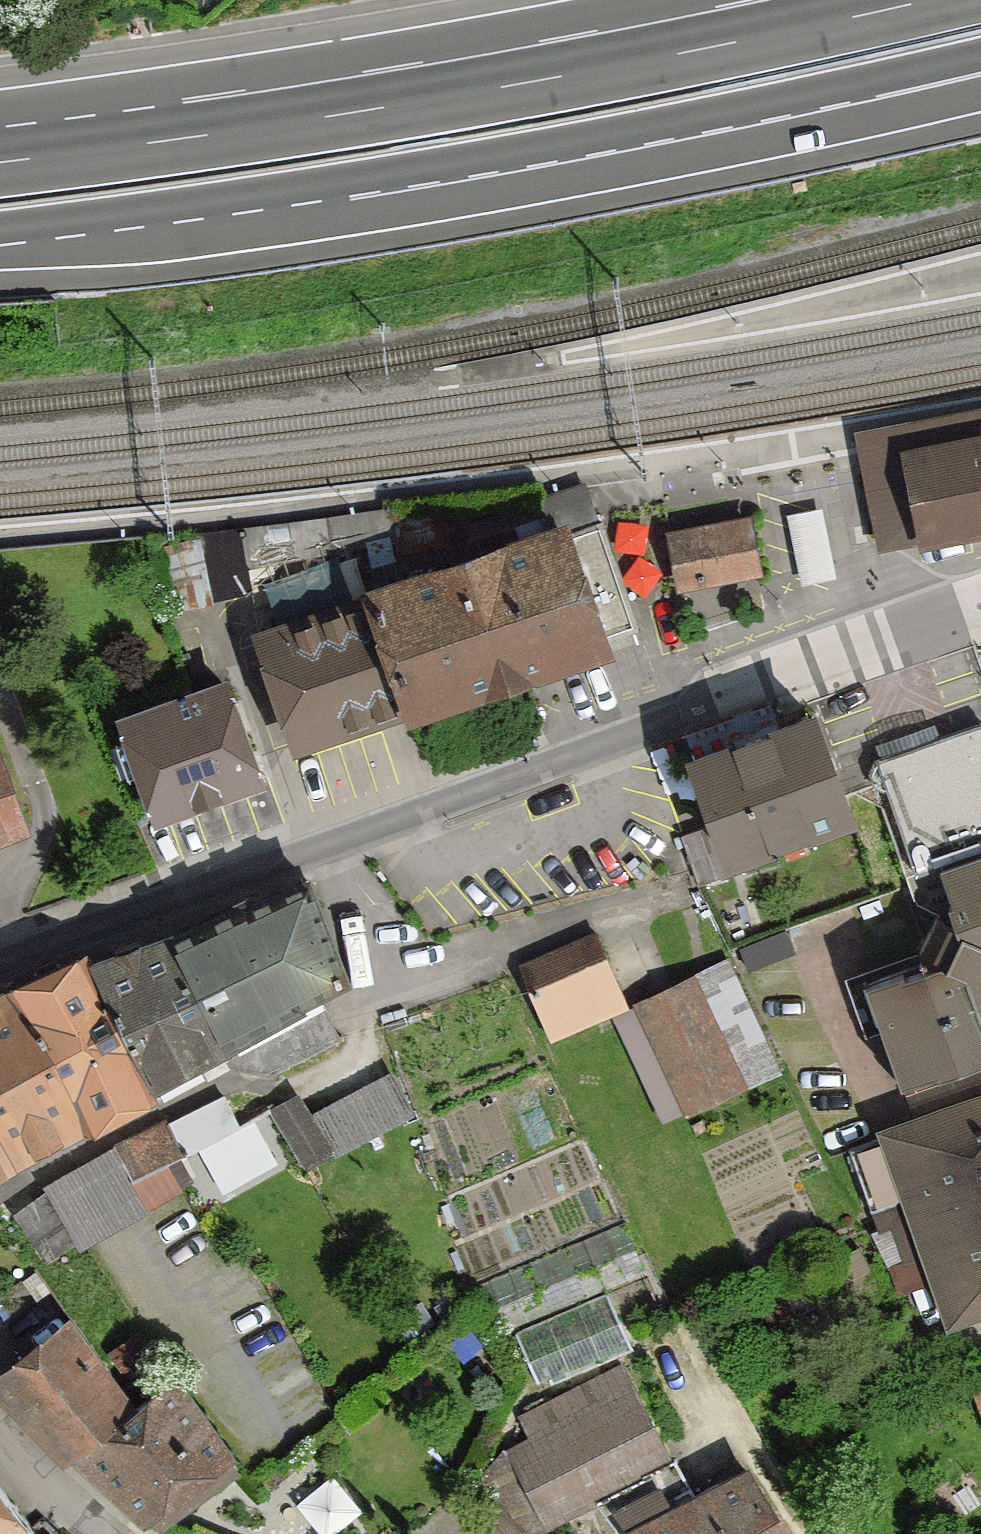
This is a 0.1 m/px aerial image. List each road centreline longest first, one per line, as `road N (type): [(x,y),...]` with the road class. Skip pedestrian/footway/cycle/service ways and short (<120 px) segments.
road 1 (motorway): [(0,227),(472,159),(833,90)]
road 2 (motorway): [(826,23),(459,96),(0,162)]
road 3 (residential): [(690,714),(0,978)]
road 4 (residential): [(980,610),(690,714)]
road 5 (motorway): [(833,90),(980,55)]
road 6 (motorway): [(833,90),(980,59)]

